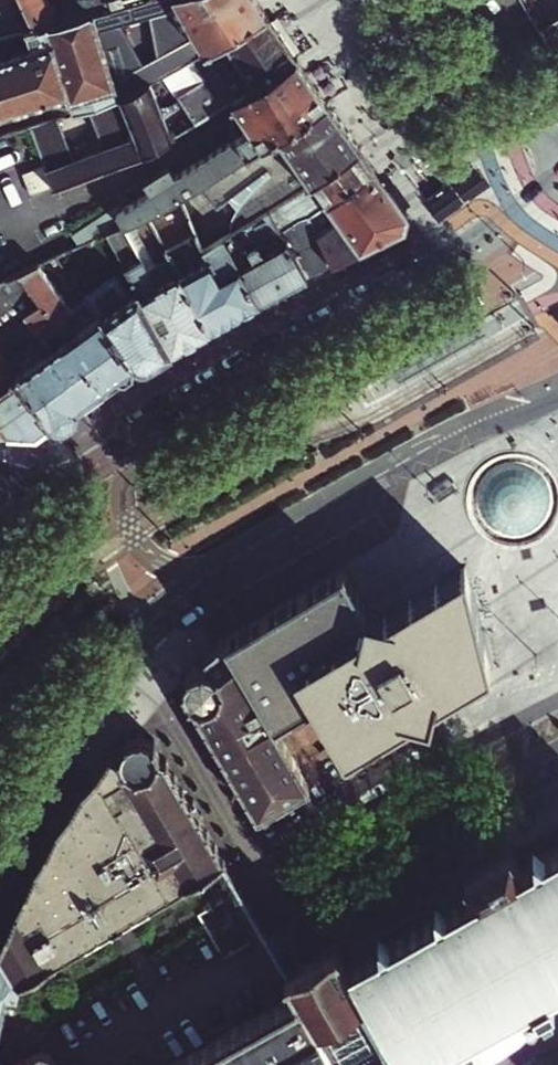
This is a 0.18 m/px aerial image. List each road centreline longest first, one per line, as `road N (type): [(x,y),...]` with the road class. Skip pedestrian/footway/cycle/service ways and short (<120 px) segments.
road 1 (tertiary): [(303,348),(129,476),(124,509),(143,547),(173,566),(219,570)]
road 2 (primary): [(219,570),(535,402)]
road 3 (primary): [(0,815),(120,651),(219,570)]
road 4 (primary): [(303,348),(29,513)]
road 5 (primary): [(557,182),(466,250),(303,348)]
road 6 (residential): [(557,157),(466,0)]

